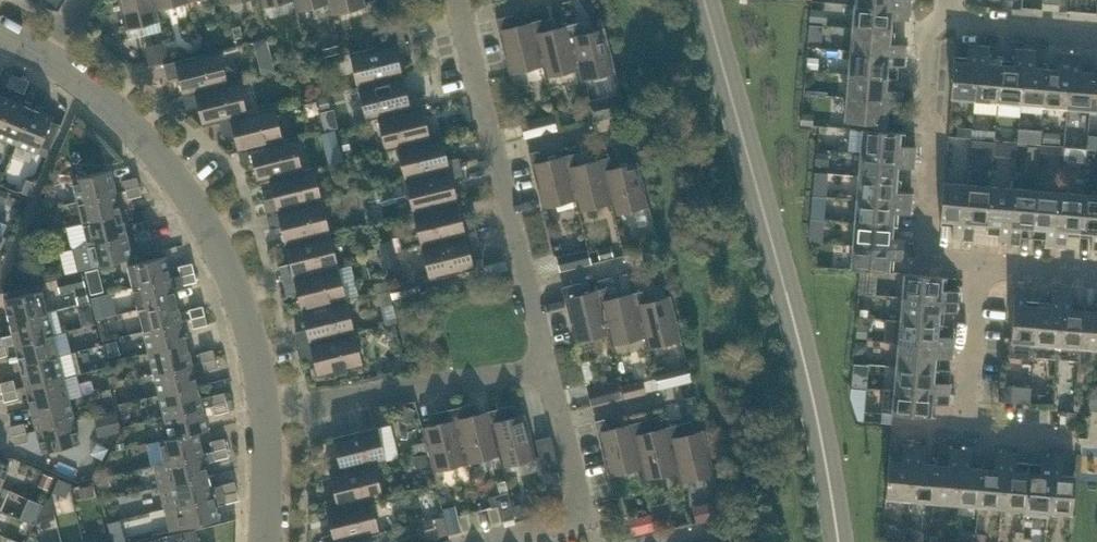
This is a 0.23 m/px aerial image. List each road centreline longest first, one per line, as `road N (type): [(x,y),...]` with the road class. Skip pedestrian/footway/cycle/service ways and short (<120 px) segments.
road 1 (tertiary): [(837,541),(813,396),(705,0)]
road 2 (residential): [(43,53),(144,132),(179,175),(233,288),(266,411)]
road 3 (residential): [(547,372),(463,14)]
road 4 (residential): [(947,25),(931,38),(923,258),(978,264)]
road 5 (residential): [(266,411),(547,372)]
road 6 (residential): [(966,429),(978,264)]
road 7 (residential): [(580,519),(547,372)]
road 8 (residential): [(1096,36),(947,25)]
road 9 (residential): [(269,541),(266,411)]

